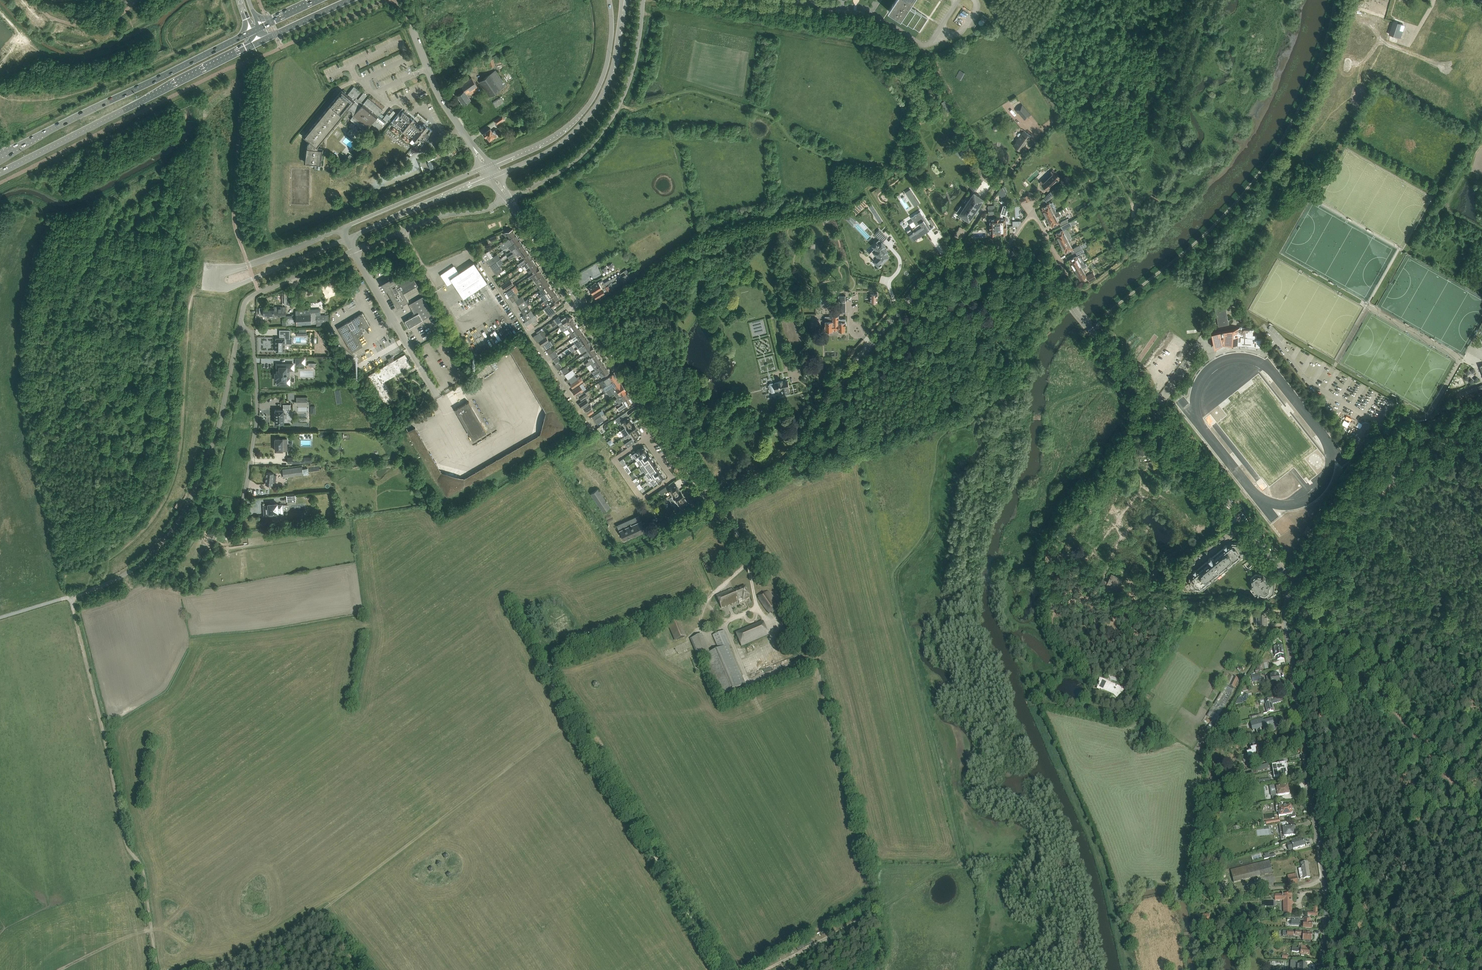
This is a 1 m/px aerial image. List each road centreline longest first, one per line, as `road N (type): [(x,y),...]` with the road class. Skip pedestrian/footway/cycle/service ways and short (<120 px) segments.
road 1 (unclassified): [(508,198),(707,489),(720,496),(792,463),(871,343),(939,269),(968,256),(1004,254)]
road 2 (tertiary): [(1322,969),(1328,910),(1286,620),(1292,581)]
road 3 (track): [(157,969),(142,868),(127,848),(71,597)]
road 4 (unclassified): [(1292,581),(1069,301)]
road 5 (unclassified): [(71,597),(142,562),(177,522),(215,437),(240,322)]
road 6 (track): [(317,914),(572,721)]
road 7 (track): [(1292,581),(1481,822)]
road 8 (track): [(892,163),(832,158),(763,113),(689,91),(636,111),(620,106)]
road 9 (track): [(747,564),(708,602),(542,670),(572,721)]
road 10 (primary): [(0,173),(261,41)]
road 11 (track): [(572,721),(721,969)]
road 12 (unclassified): [(342,228),(223,267),(213,283),(234,286),(346,239)]
road 13 (primary): [(252,31),(0,155)]
road 14 (unclassified): [(508,198),(572,165),(599,140),(633,71),(642,0)]
road 15 (tertiary): [(1292,581),(1422,452),(1481,432)]
road 16 (unclassified): [(493,175),(541,156),(592,111),(615,59),(622,0)]
road 17 (unclassified): [(608,0),(608,50),(593,98),(545,142),(487,167)]
road 18 (unclassified): [(231,532),(251,465),(258,390),(254,340),(240,322)]
road 19 (track): [(1144,202),(1131,219),(1124,259),(1064,305),(1037,341)]
road 20 (unclassified): [(354,251),(508,198)]
road 21 (unclassified): [(346,239),(493,175)]
road 22 (unclassified): [(487,167),(342,228)]
road 23 (unclassified): [(487,167),(442,101),(415,34)]
road 24 (unclassified): [(240,322),(253,294),(354,251)]
road 25 (residential): [(1004,254),(1034,211),(1068,272),(1054,283)]
road 26 (track): [(317,914),(249,953),(192,969)]
road 27 (track): [(877,914),(770,967)]

